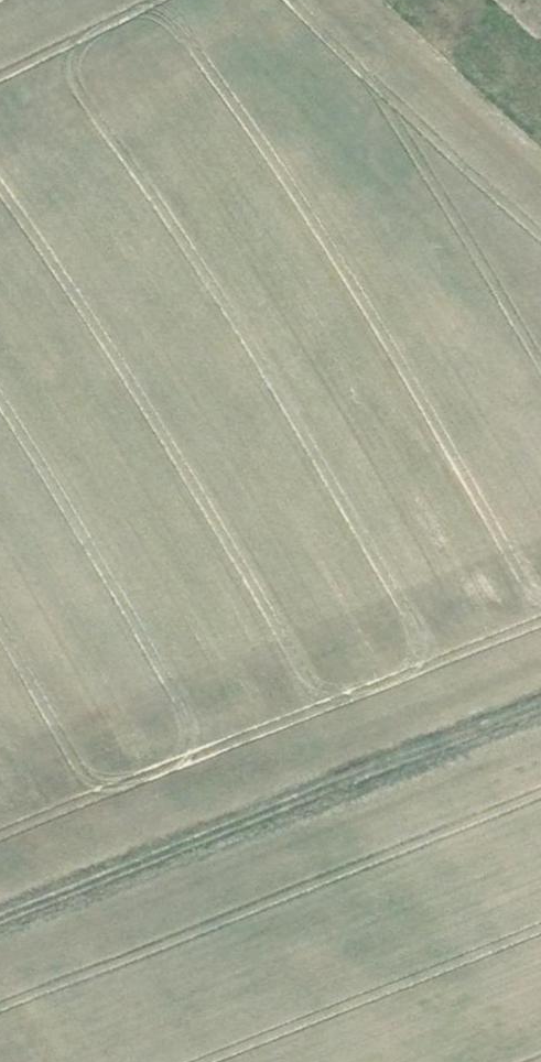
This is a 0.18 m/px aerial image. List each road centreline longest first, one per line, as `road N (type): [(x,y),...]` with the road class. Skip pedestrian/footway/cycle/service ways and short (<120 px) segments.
road 1 (track): [(0,921),(540,704)]

